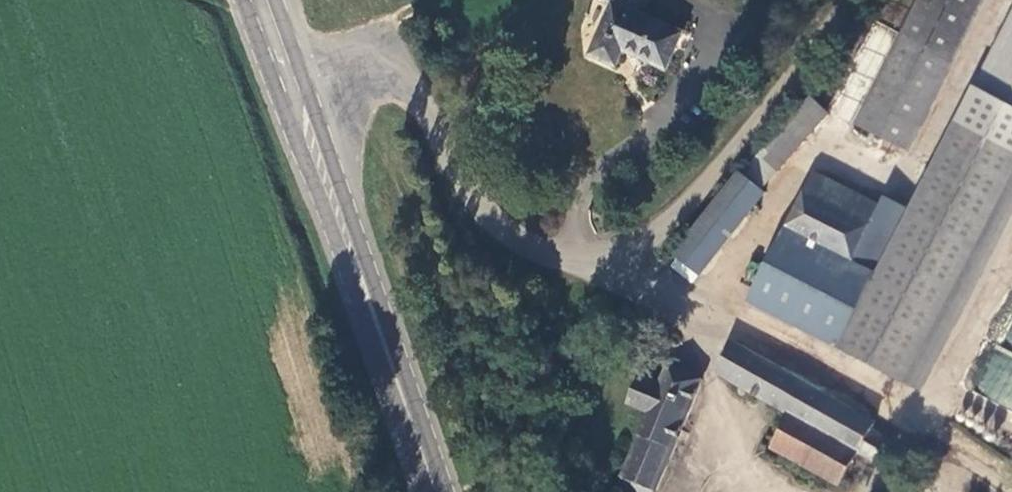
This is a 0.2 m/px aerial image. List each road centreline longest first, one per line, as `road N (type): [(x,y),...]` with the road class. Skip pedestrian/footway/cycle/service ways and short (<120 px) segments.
road 1 (unclassified): [(298,88),(355,68),(400,80),(489,217),(513,237),(546,254),(613,254),(689,197),(848,0)]
road 2 (track): [(583,258),(757,342),(1011,489)]
road 3 (secondary): [(298,88),(438,491)]

